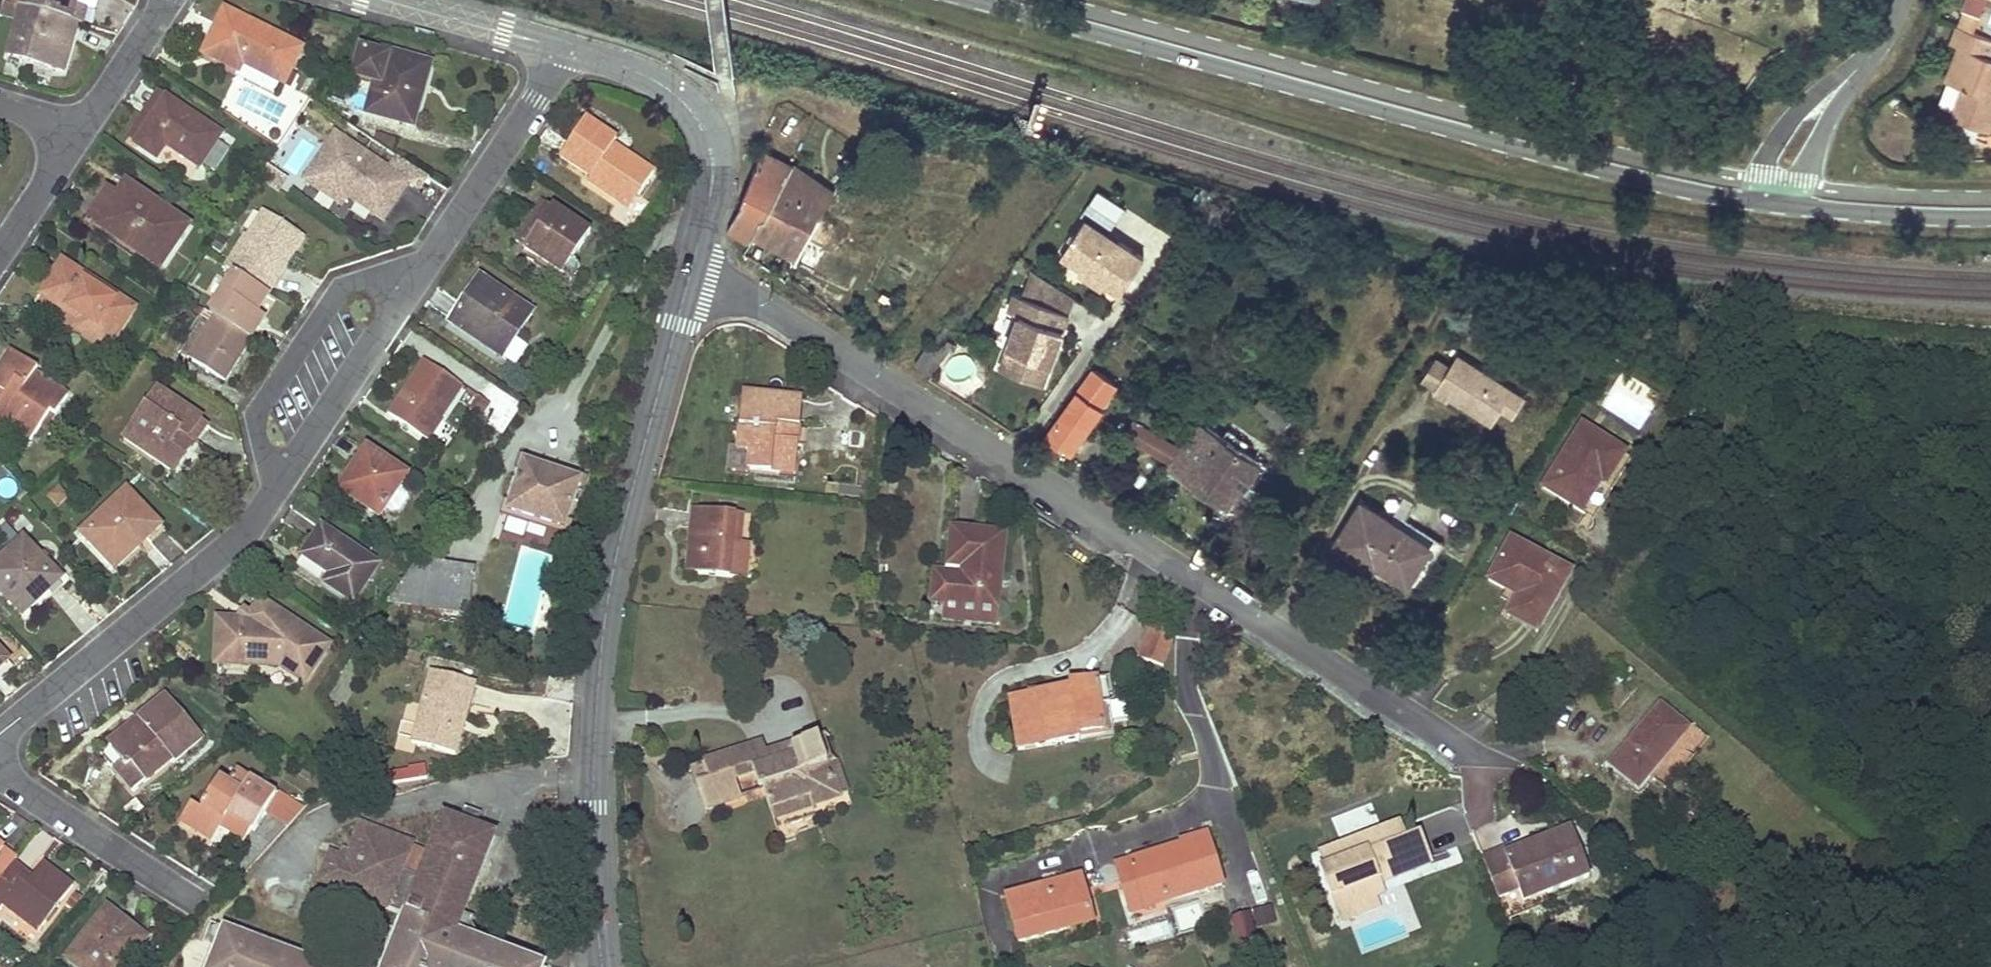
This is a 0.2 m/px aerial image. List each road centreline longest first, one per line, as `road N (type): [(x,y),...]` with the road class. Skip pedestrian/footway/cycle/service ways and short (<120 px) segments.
road 1 (residential): [(693,265),(1460,747)]
road 2 (tertiary): [(974,0),(1524,151),(1758,202)]
road 3 (tertiary): [(693,265),(607,597),(593,809),(602,966)]
road 4 (residential): [(701,236),(676,229),(661,241),(656,264),(632,290),(567,401),(501,474),(472,561)]
road 5 (residential): [(272,490),(234,541),(0,735)]
road 6 (residential): [(272,490),(257,429),(261,406),(339,291),(424,267)]
road 7 (tertiary): [(560,47),(658,81),(695,113),(714,161),(701,236)]
road 8 (track): [(1429,408),(1391,428),(1272,627)]
road 9 (residential): [(424,267),(272,490)]
road 10 (residential): [(560,47),(538,99),(424,267)]
road 11 (residential): [(0,781),(190,897)]
road 12 (tertiary): [(1797,207),(1990,219)]
road 13 (residential): [(1871,57),(1793,118),(1768,156),(1758,202)]
road 14 (tertiary): [(390,0),(560,47)]
road 15 (residential): [(1797,207),(1822,136),(1871,57)]
road 16 (residential): [(0,257),(83,128)]
road 17 (residential): [(83,128),(164,15)]

